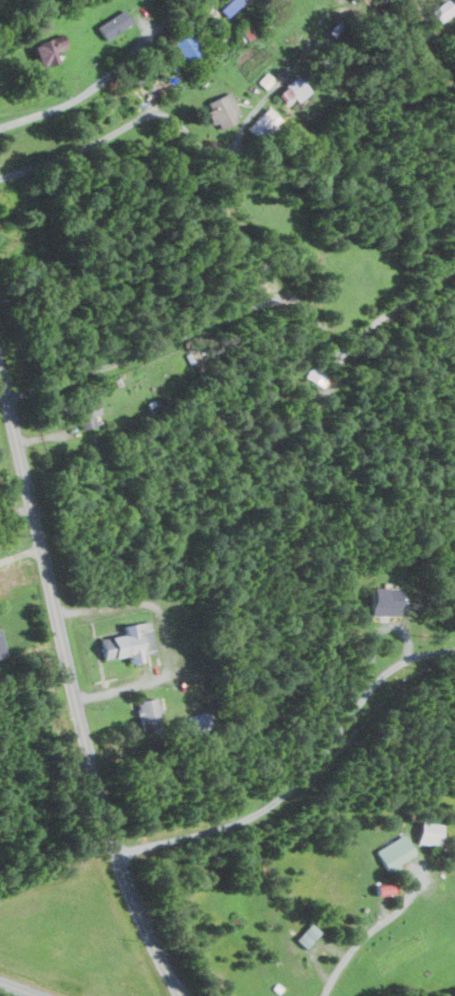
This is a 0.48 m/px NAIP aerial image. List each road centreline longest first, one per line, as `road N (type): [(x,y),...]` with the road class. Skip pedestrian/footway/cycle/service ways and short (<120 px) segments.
road 1 (tertiary): [(180,995),(140,916),(100,803),(0,370)]
road 2 (residential): [(0,128),(62,109),(98,87),(185,0)]

